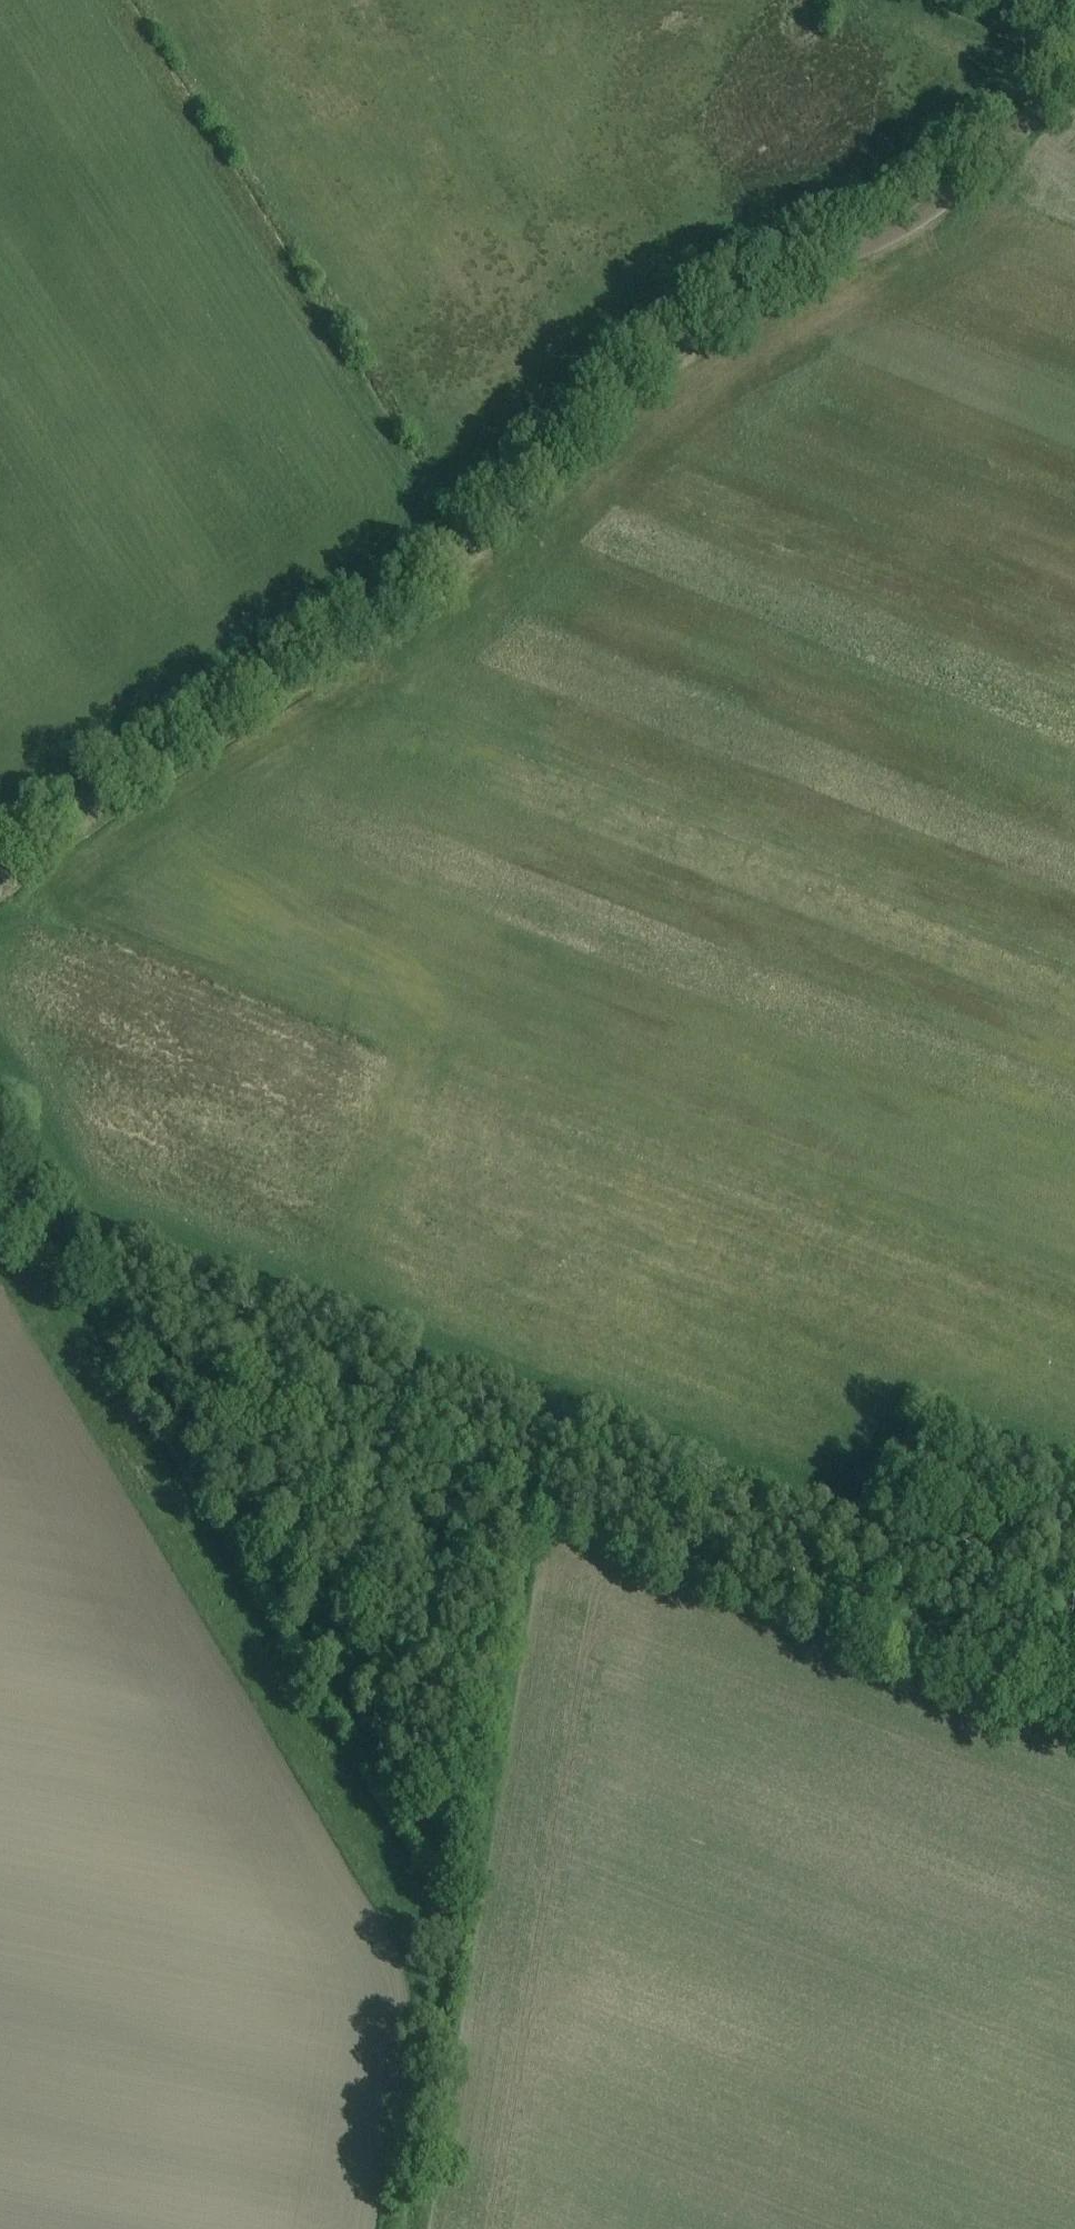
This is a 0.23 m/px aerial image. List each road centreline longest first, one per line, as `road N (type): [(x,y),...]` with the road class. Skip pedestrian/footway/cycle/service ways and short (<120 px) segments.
road 1 (tertiary): [(1074,73),(956,193),(913,223),(732,310),(591,420),(373,624),(0,867)]
road 2 (track): [(392,2228),(440,1899),(434,1861),(0,1144)]

